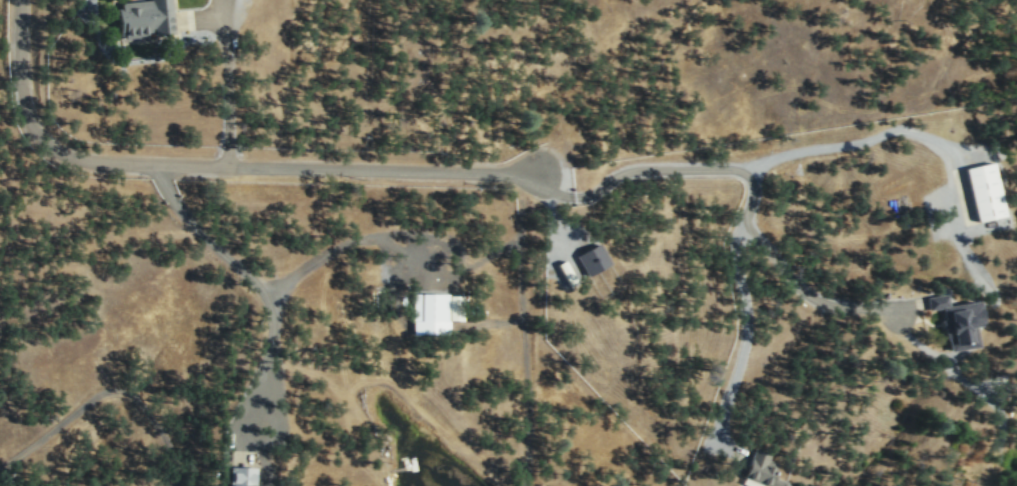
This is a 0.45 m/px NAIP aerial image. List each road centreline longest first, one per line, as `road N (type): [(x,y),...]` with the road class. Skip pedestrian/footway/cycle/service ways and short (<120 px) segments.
road 1 (residential): [(23,0),(30,119),(78,163),(536,174)]
road 2 (track): [(0,468),(88,400),(121,391),(164,435),(175,485)]

